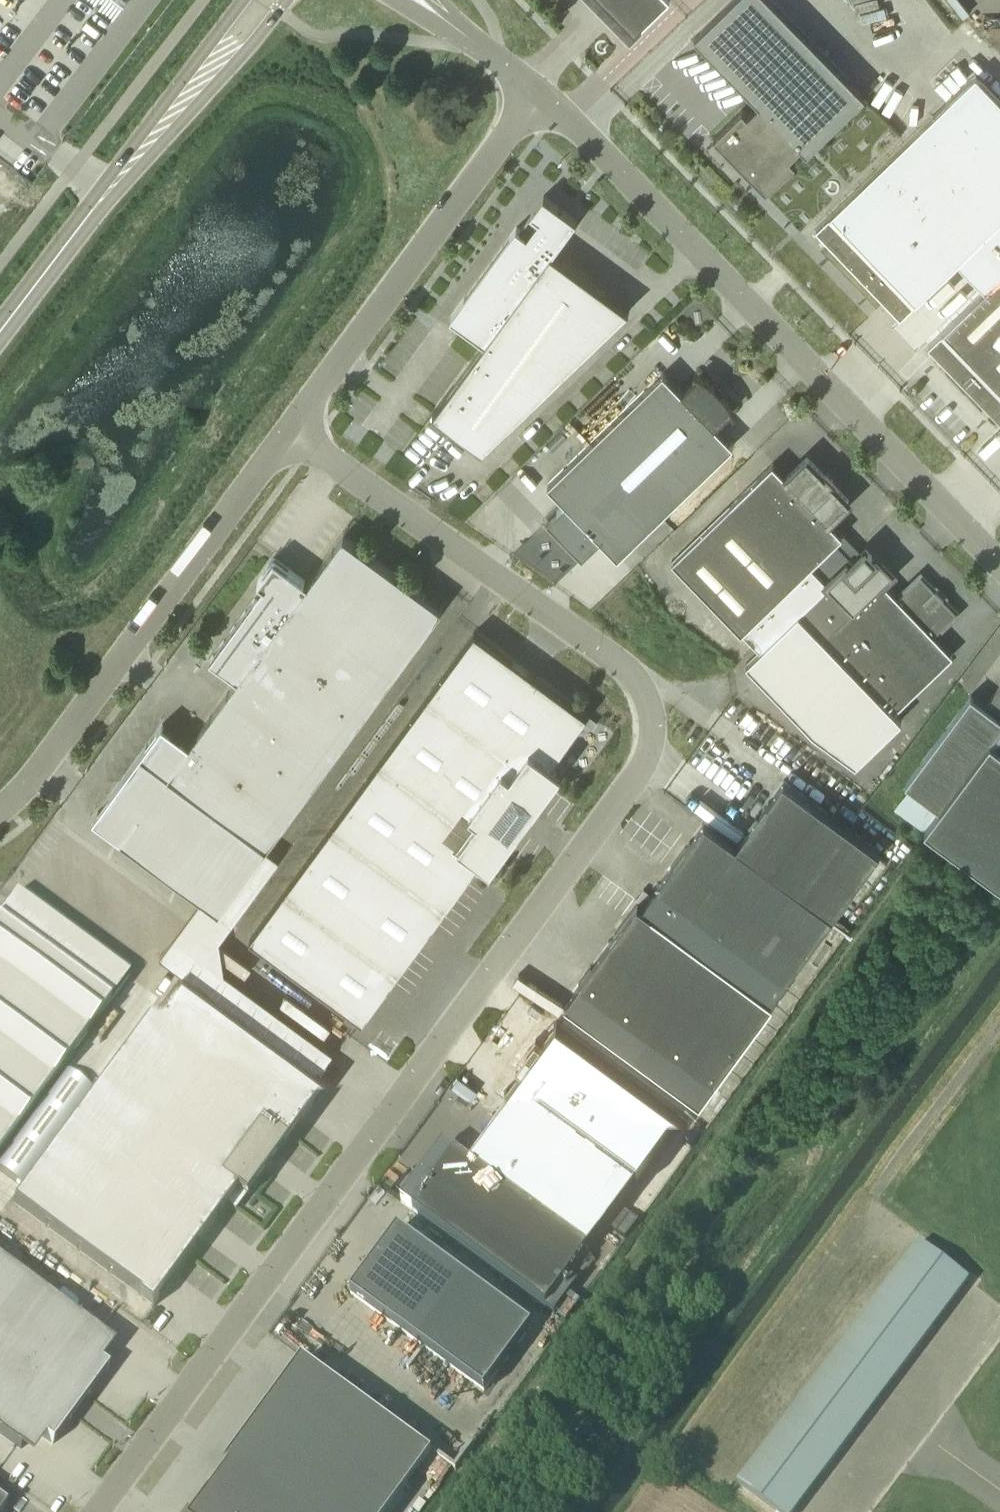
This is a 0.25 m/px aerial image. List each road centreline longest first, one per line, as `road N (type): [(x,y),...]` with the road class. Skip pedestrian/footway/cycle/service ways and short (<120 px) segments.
road 1 (unclassified): [(287,437),(637,684),(654,725),(647,769),(96,1511)]
road 2 (unclassified): [(999,562),(538,96)]
road 3 (unclassified): [(0,818),(287,437)]
road 4 (unclassified): [(287,437),(538,96)]
road 5 (tertiary): [(0,336),(192,87)]
road 6 (unclassified): [(538,96),(426,3)]
road 7 (tertiary): [(192,87),(249,48),(286,0)]

